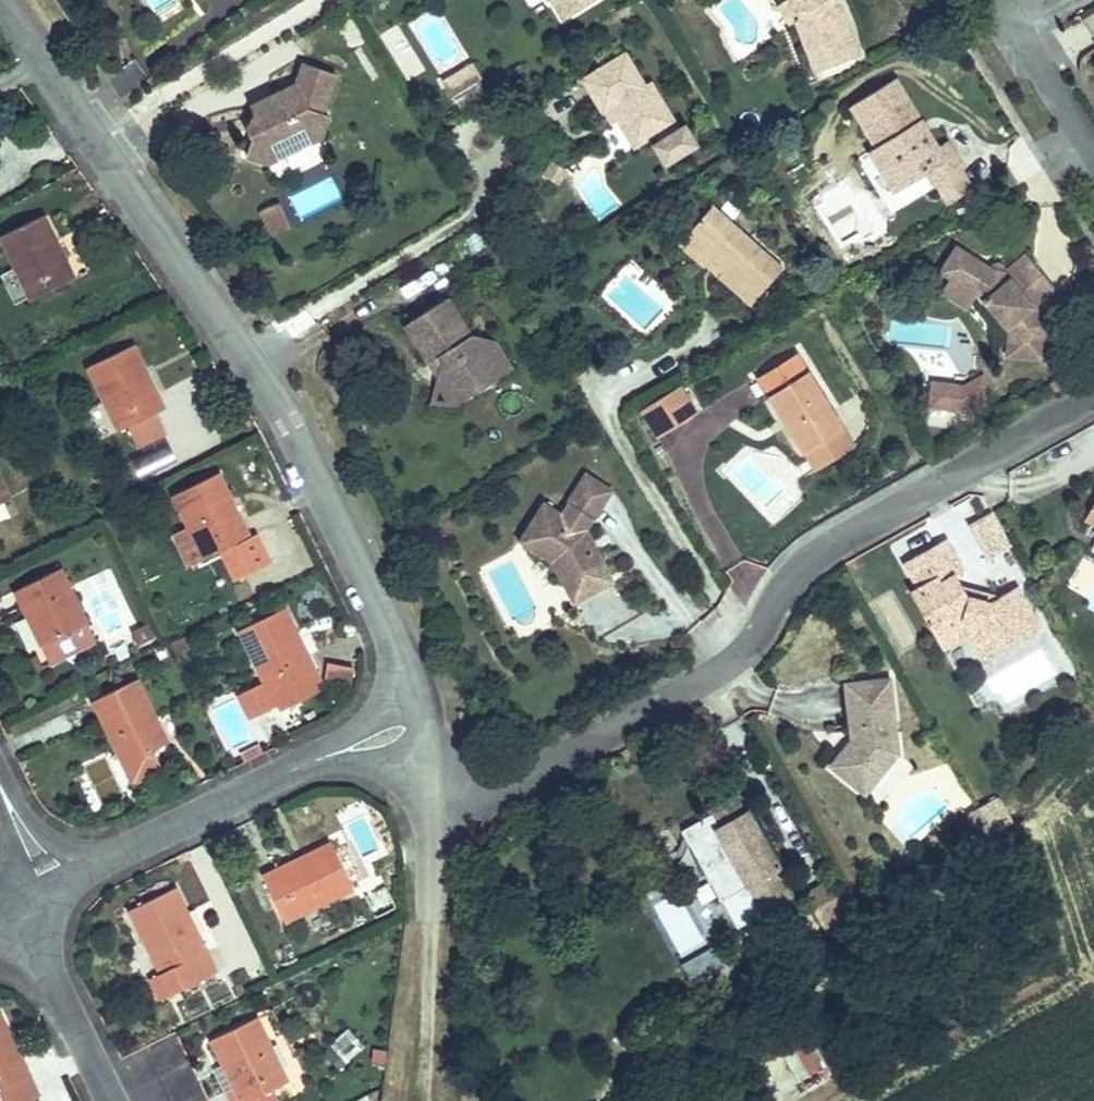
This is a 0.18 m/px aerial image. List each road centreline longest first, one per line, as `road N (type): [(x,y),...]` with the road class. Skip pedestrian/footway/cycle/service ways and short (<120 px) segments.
road 1 (residential): [(427,743),(398,640),(263,384),(0,0)]
road 2 (residential): [(1093,405),(800,559),(745,651),(571,752),(492,758),(427,743)]
road 3 (residential): [(427,743),(330,755),(52,883)]
road 4 (residential): [(19,915),(114,1100)]
road 5 (track): [(430,902),(424,1100)]
road 6 (residential): [(430,902),(427,743)]
road 7 (residential): [(1024,39),(1093,149)]

